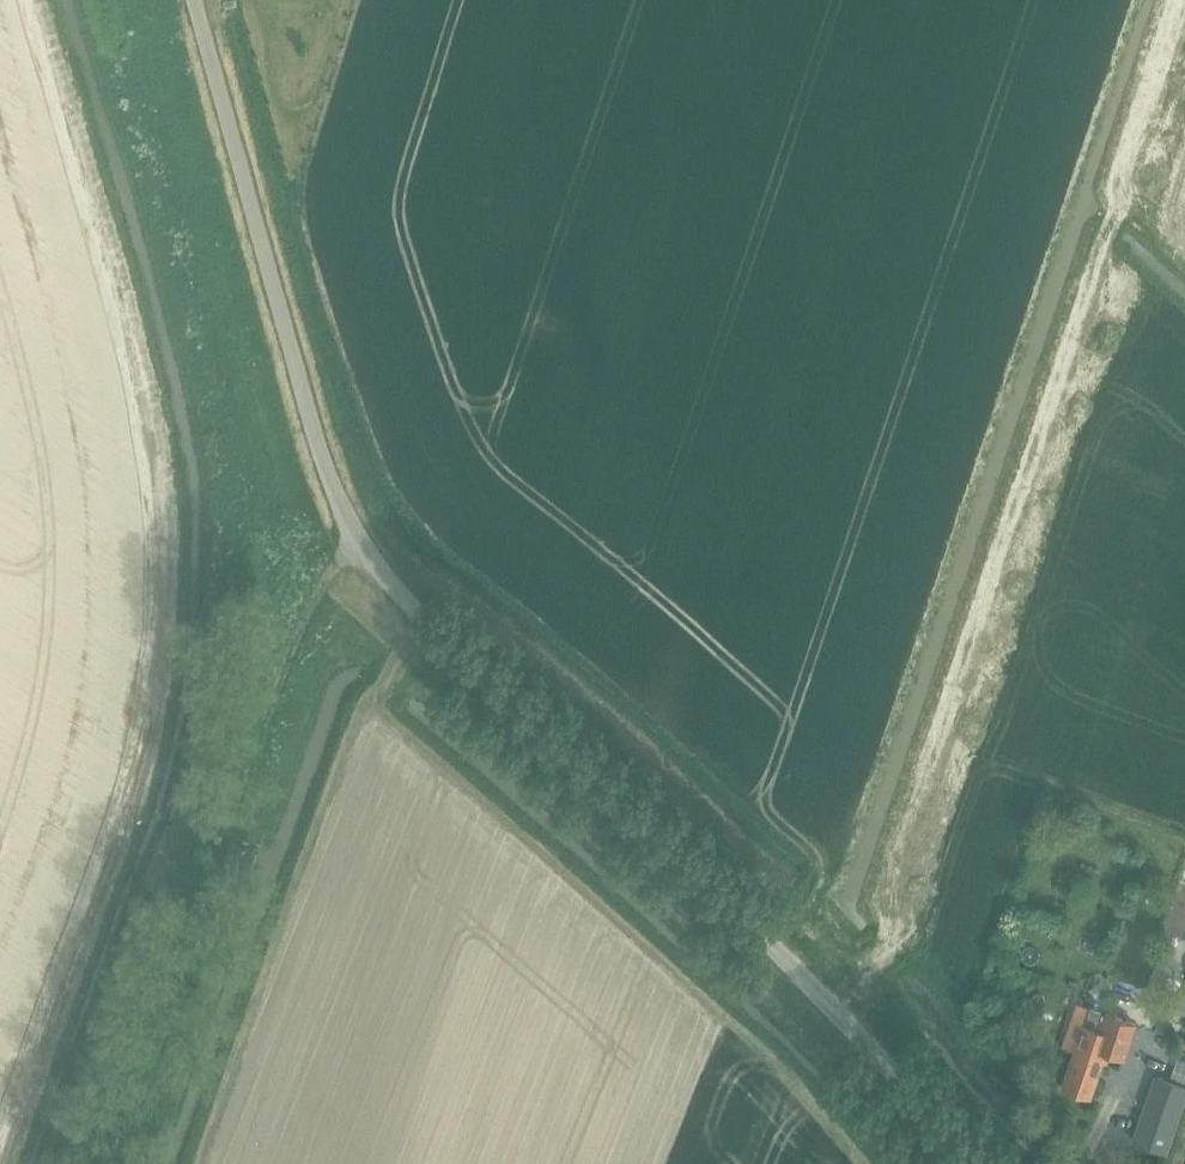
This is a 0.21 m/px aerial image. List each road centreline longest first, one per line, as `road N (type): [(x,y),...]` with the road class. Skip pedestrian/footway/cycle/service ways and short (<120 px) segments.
road 1 (unclassified): [(977,1163),(806,979),(424,620),(354,538),(330,483),(194,0)]

